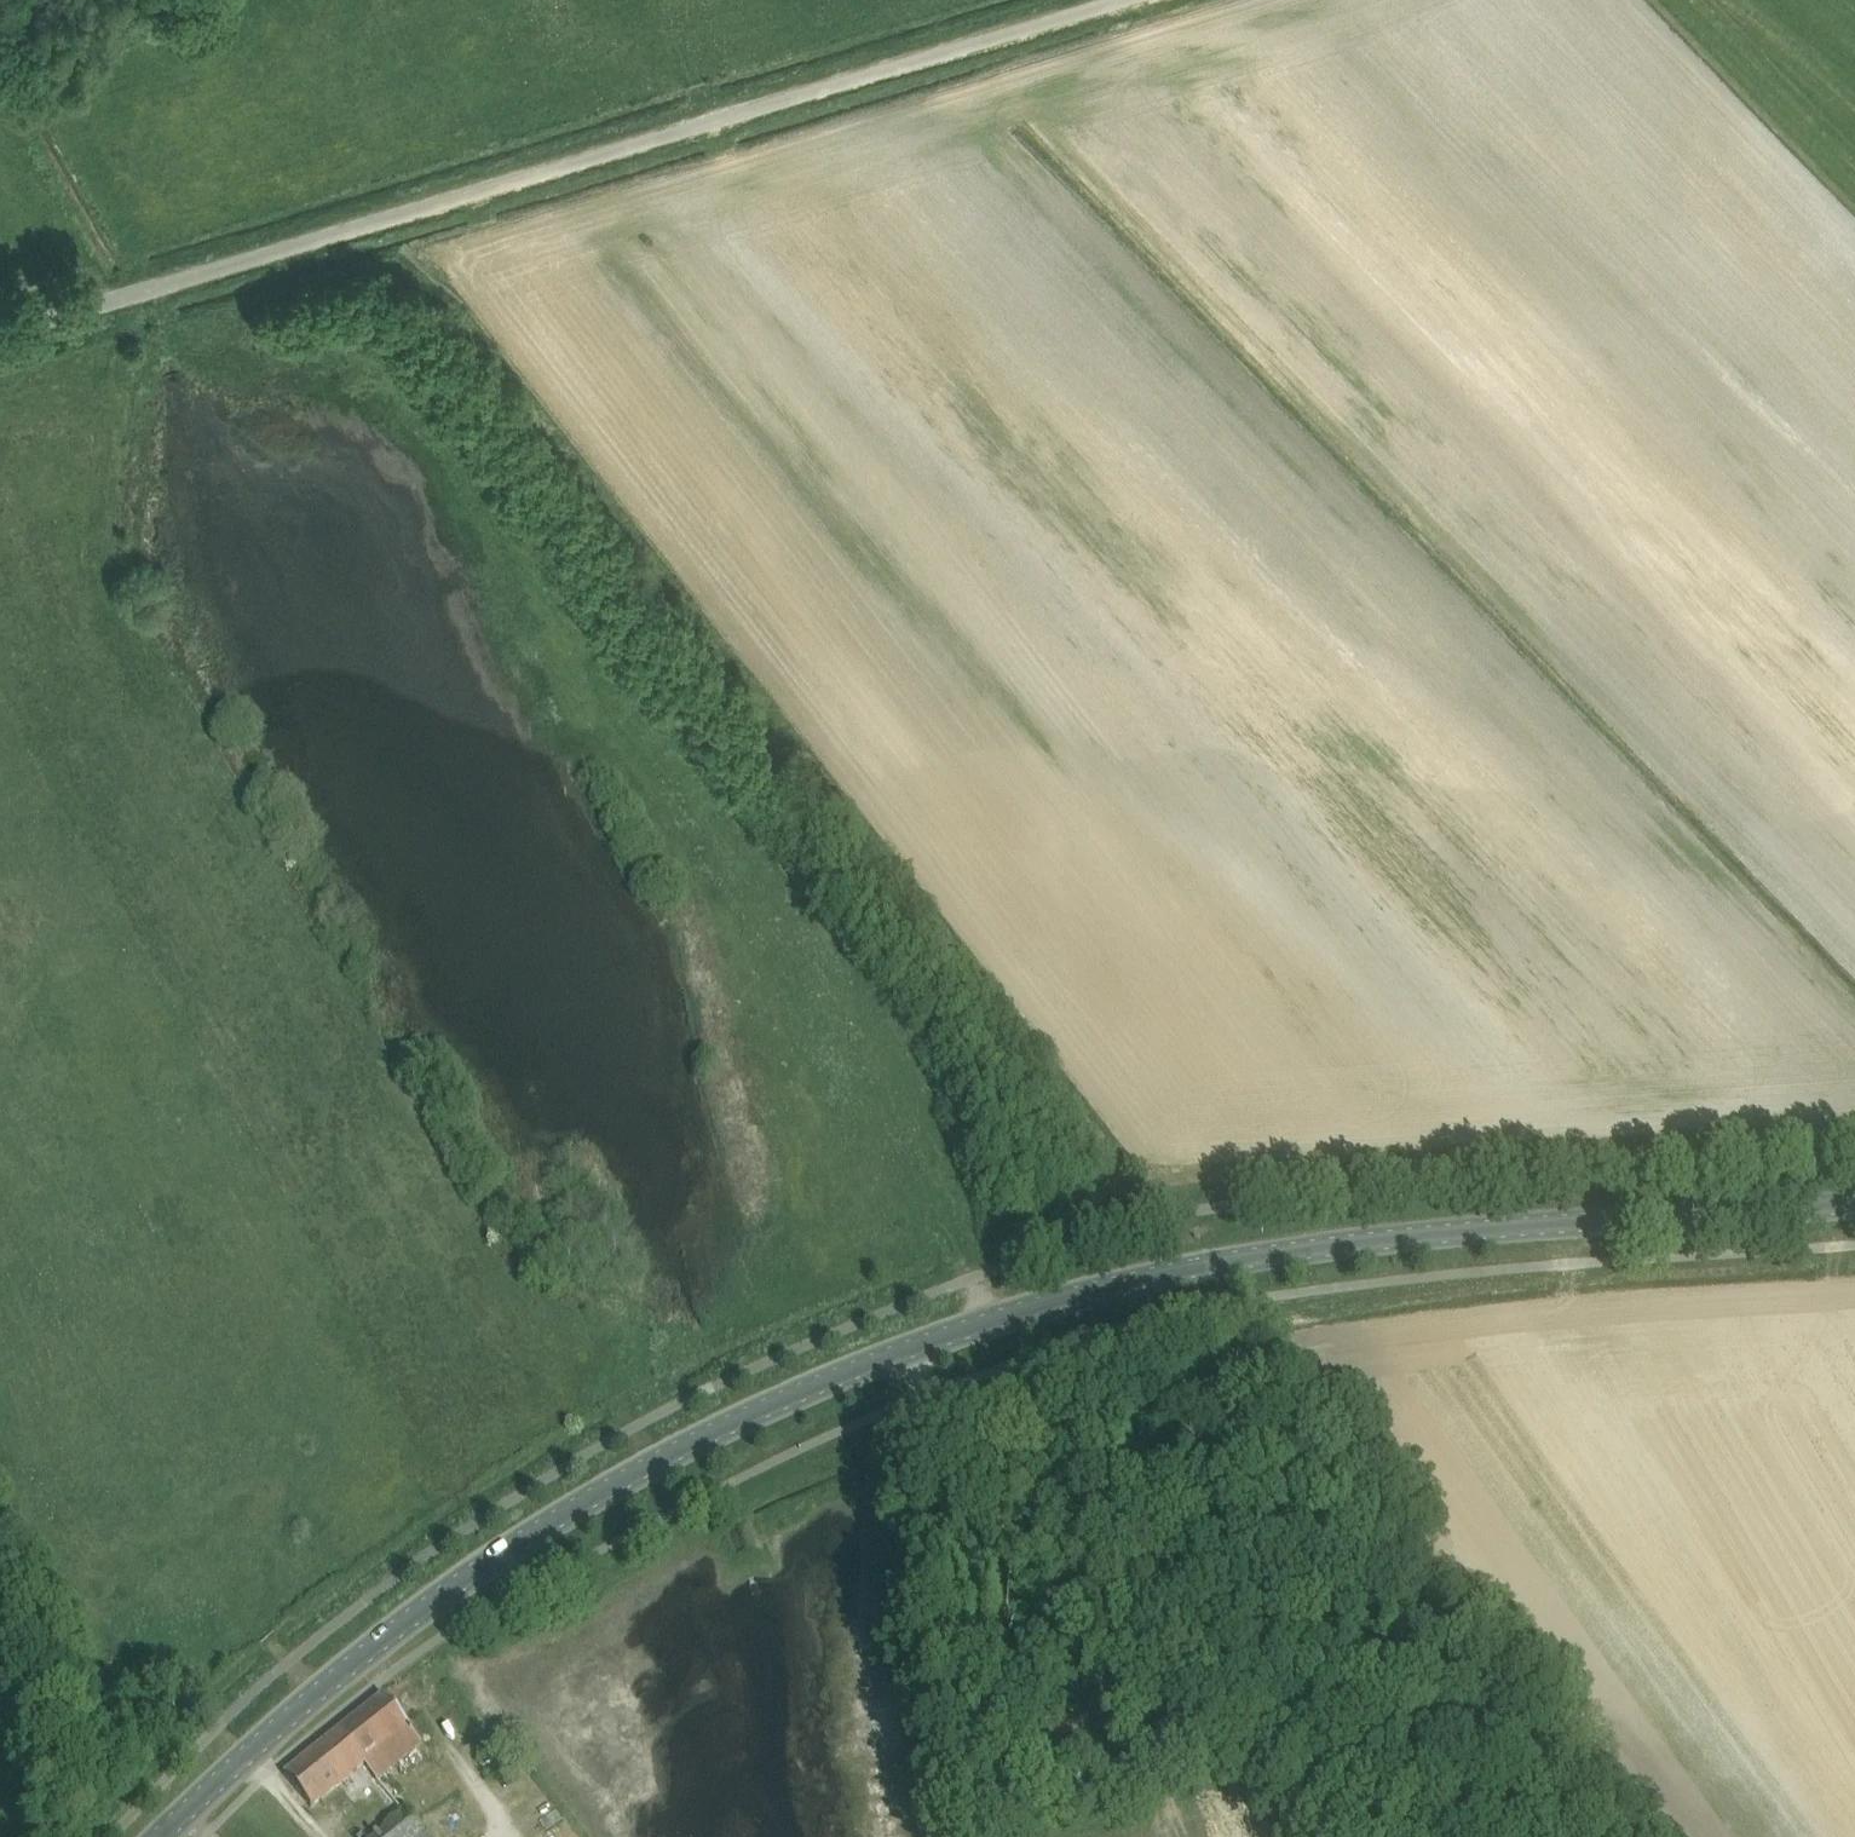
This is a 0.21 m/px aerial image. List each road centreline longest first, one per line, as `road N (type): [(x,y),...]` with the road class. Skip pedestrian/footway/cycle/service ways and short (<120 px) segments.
road 1 (secondary): [(164,1836),(259,1742),(369,1651),(549,1524),(720,1428),(912,1348),(1100,1290),(1313,1248),(1854,1204)]
road 2 (unclassified): [(0,331),(1114,0)]

